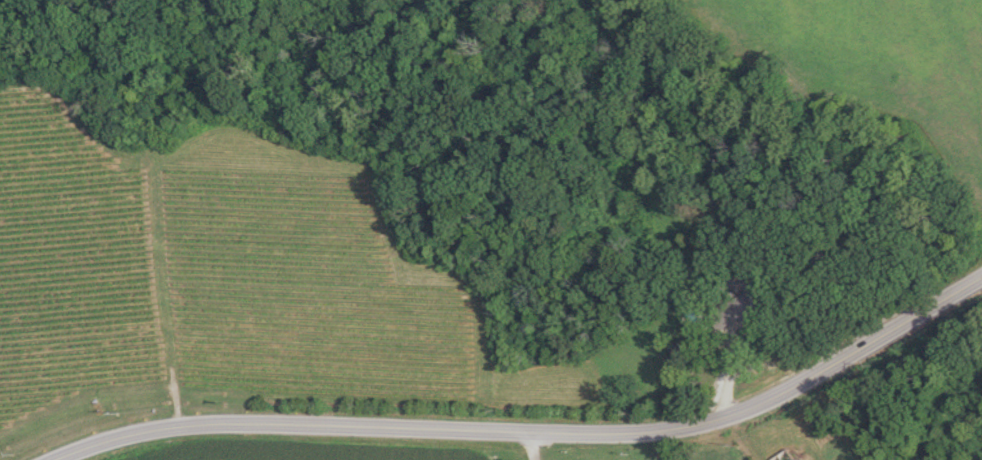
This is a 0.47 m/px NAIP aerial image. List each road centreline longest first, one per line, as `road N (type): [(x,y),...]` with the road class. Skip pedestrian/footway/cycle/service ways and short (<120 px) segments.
road 1 (primary): [(833,365),(747,410),(671,430),(189,425),(54,459)]
road 2 (primary): [(981,277),(833,365)]

